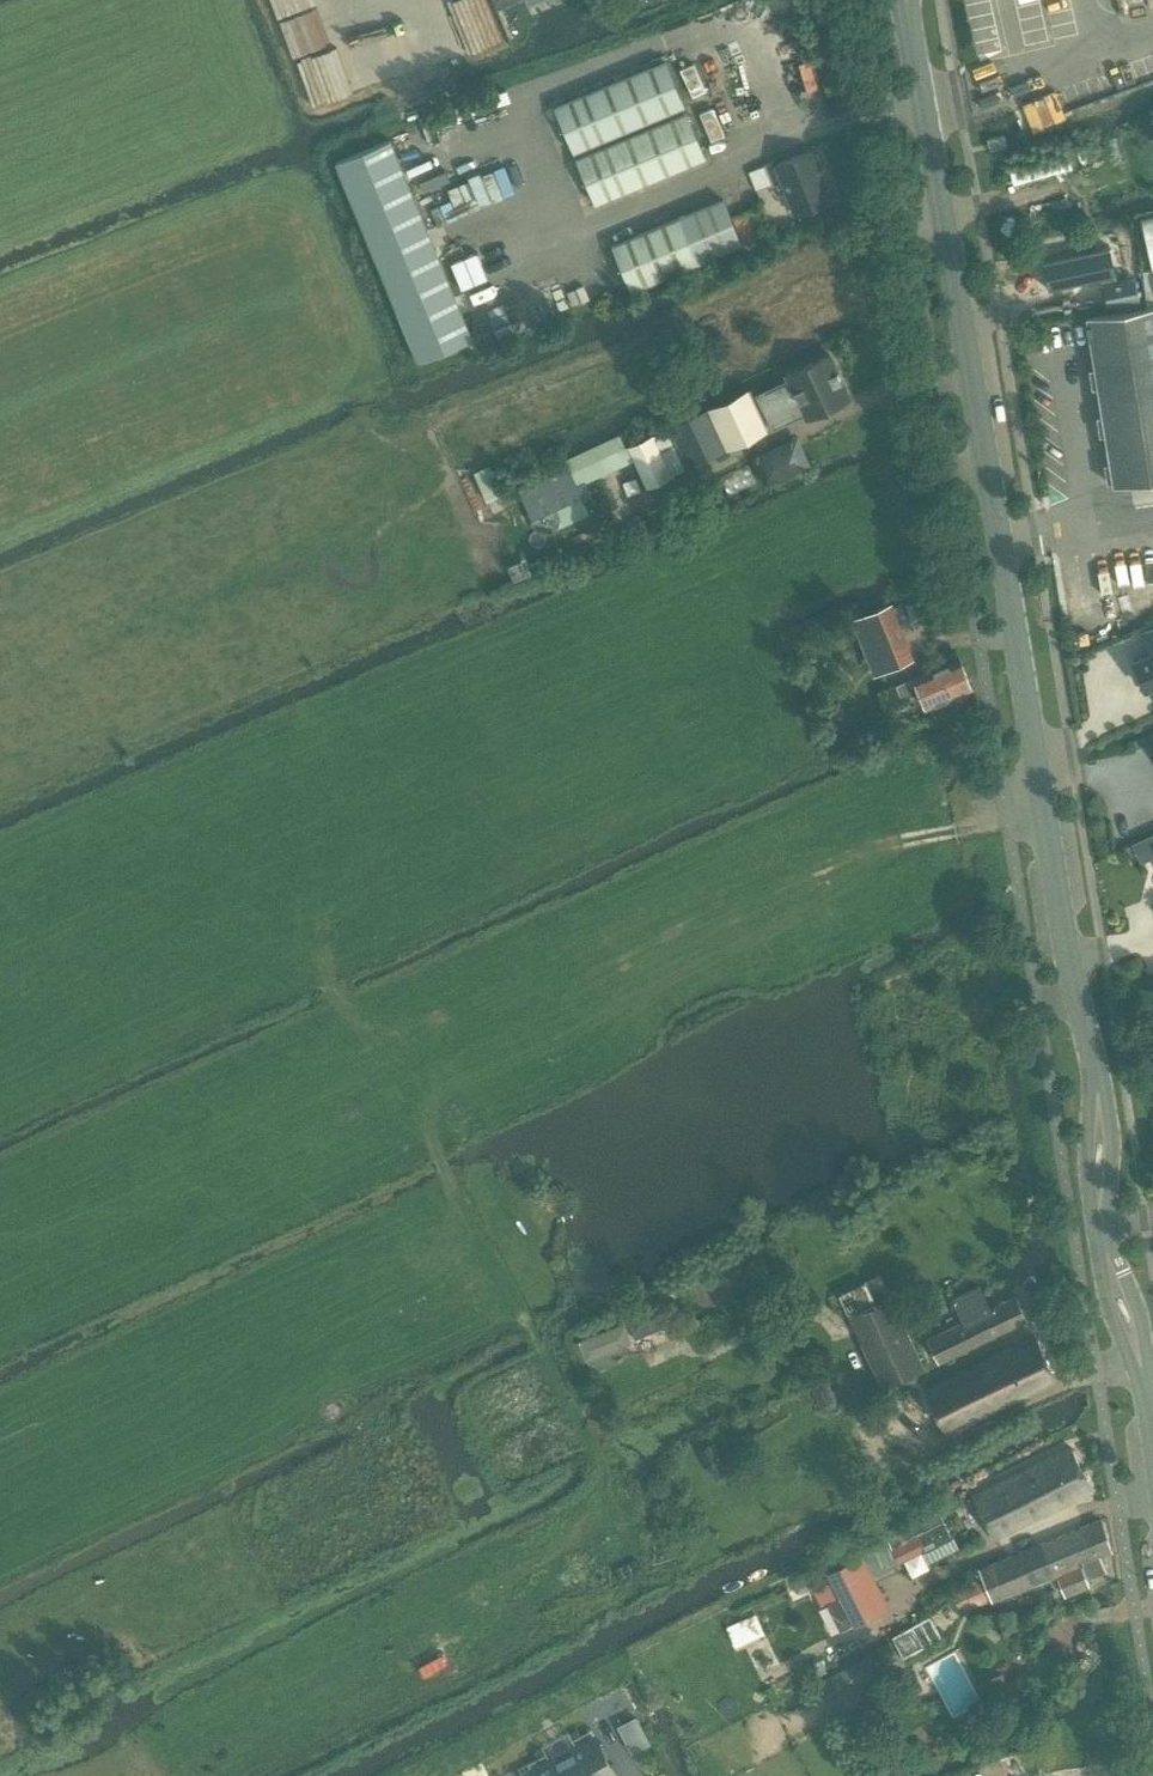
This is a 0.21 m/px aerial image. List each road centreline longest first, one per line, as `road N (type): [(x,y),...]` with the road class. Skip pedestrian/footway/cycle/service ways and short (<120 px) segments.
road 1 (secondary): [(1092,1059),(915,43)]
road 2 (secondary): [(1103,1224),(1116,1134),(1108,1090),(1092,1059)]
road 3 (secondary): [(1092,1059),(1086,1160),(1090,1201),(1103,1224)]

